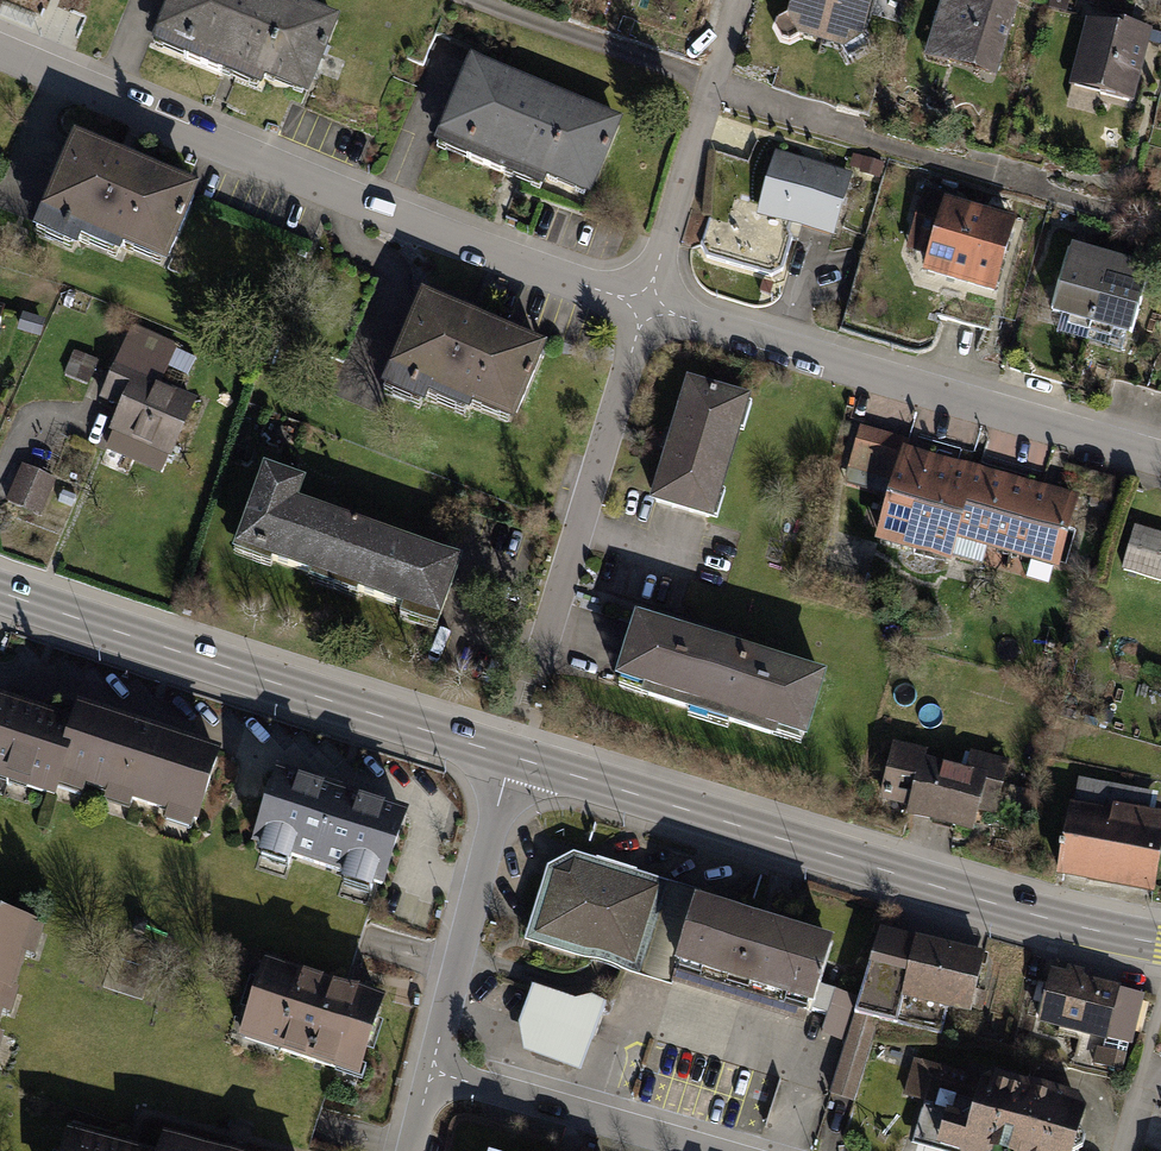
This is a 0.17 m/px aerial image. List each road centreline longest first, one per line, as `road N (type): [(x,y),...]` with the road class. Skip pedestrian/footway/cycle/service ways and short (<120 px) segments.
road 1 (residential): [(647,306),(518,264),(0,52)]
road 2 (primary): [(512,757),(898,877),(1160,944)]
road 3 (primary): [(0,591),(512,757)]
road 4 (residential): [(1160,454),(647,306)]
road 5 (residential): [(537,680),(647,306)]
road 6 (residential): [(512,757),(432,1072)]
road 7 (residential): [(647,306),(741,0)]
road 8 (residential): [(432,1072),(712,1150)]

